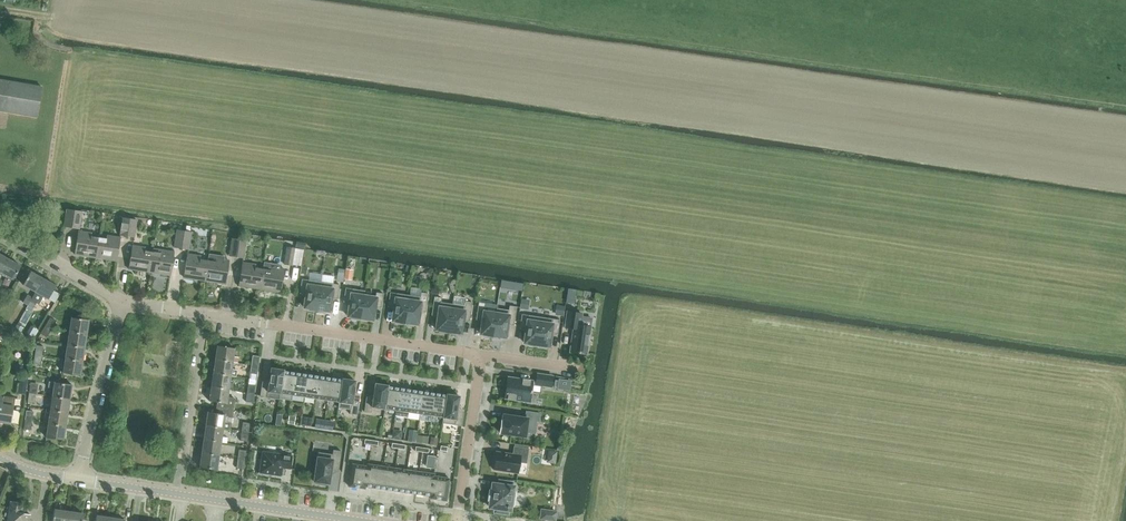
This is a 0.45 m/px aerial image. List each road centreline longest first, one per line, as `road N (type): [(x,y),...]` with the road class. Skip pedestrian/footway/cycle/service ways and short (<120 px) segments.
road 1 (residential): [(482,359),(288,330)]
road 2 (residential): [(78,480),(125,305)]
road 3 (residential): [(182,497),(204,318)]
road 4 (residential): [(345,520),(182,497)]
road 5 (residential): [(458,520),(482,359)]
road 6 (residential): [(0,235),(125,305)]

